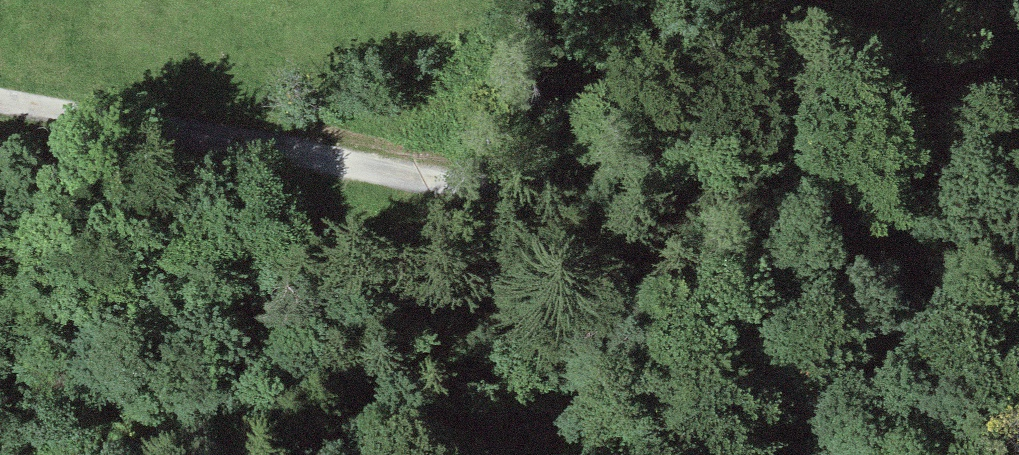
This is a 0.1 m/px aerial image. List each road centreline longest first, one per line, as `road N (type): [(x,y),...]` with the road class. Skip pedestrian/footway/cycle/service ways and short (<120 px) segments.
road 1 (track): [(274,144),(918,220),(1018,248)]
road 2 (track): [(274,144),(748,0)]
road 3 (track): [(0,103),(274,144)]

